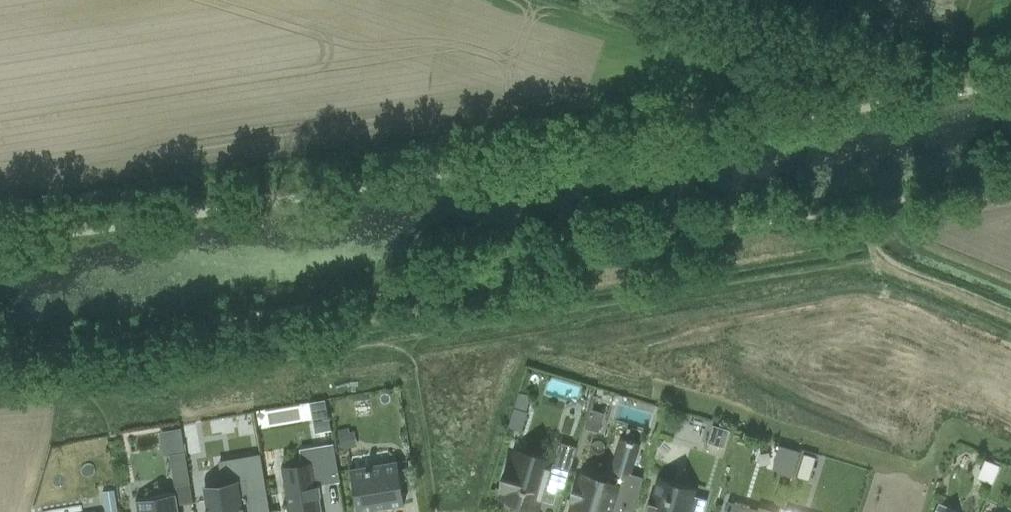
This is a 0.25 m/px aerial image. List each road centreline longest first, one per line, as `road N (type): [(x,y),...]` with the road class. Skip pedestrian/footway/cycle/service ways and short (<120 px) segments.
road 1 (track): [(932,95),(631,0)]

